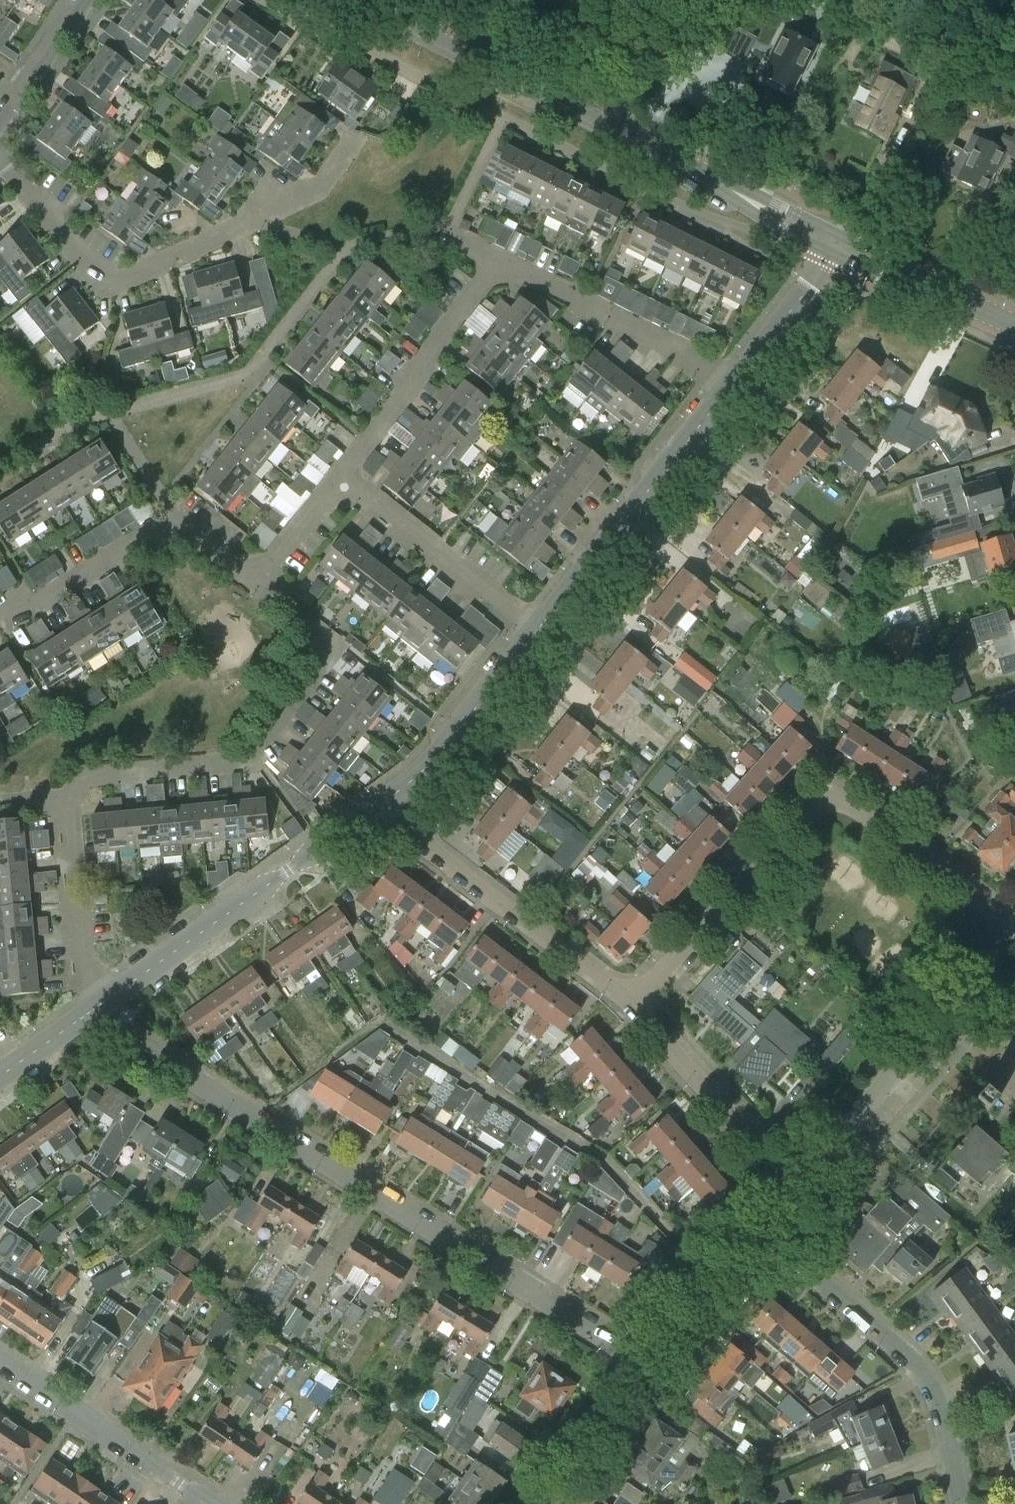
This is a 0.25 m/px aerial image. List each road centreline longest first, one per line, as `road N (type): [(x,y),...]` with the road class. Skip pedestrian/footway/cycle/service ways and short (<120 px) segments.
road 1 (residential): [(642,1362),(116,1031),(95,1007)]
road 2 (secondary): [(841,247),(354,0)]
road 3 (residential): [(630,1005),(807,811),(826,802),(847,804),(882,826),(1012,933)]
road 4 (residential): [(355,137),(319,188),(123,281),(92,269),(0,160)]
road 5 (residential): [(63,798),(90,776),(253,756),(322,655),(311,627),(256,584)]
road 6 (residential): [(960,1503),(936,1398),(914,1362),(760,1227)]
road 7 (residential): [(95,1007),(381,804)]
road 8 (residential): [(790,1190),(1012,933)]
road 9 (residential): [(630,1005),(397,826),(381,804)]
road 10 (residential): [(535,631),(732,385)]
road 11 (residential): [(0,613),(37,604),(167,528),(188,533),(256,584)]
road 12 (residential): [(340,480),(500,260)]
road 13 (residential): [(500,260),(732,385)]
road 14 (residential): [(207,1503),(0,1361)]
road 15 (residential): [(535,631),(340,480)]
road 16 (residential): [(790,1190),(630,1005)]
road 17 (residential): [(381,804),(437,755),(535,631)]
road 18 (residential): [(95,1007),(81,970),(63,798)]
road 19 (secondary): [(1014,325),(841,247)]
road 20 (residential): [(642,1362),(760,1227)]
road 21 (residential): [(732,385),(841,247)]
road 22 (residential): [(540,1503),(642,1362)]
road 23 (residential): [(256,584),(340,480)]

